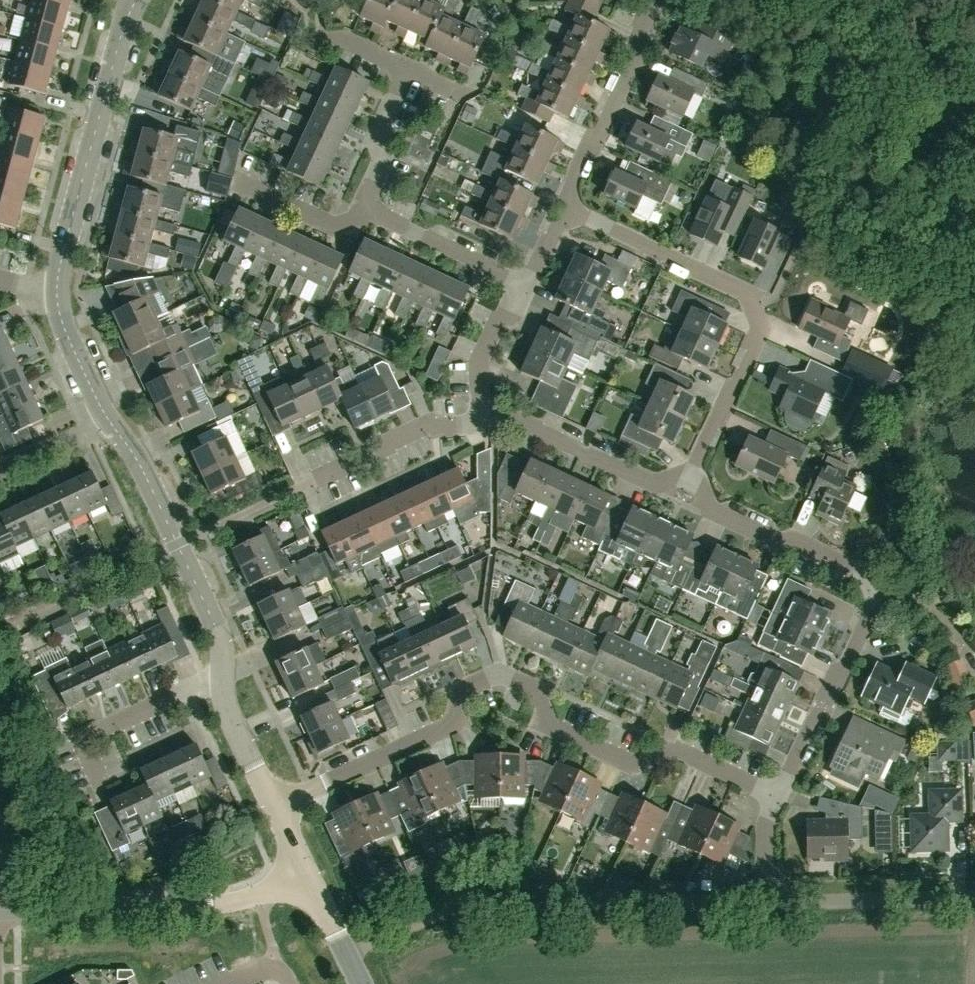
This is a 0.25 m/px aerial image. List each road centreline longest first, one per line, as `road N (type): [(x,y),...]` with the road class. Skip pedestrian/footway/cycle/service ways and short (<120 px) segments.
road 1 (residential): [(276,806),(450,727),(462,691),(498,673),(539,690),(543,725),(634,765),(674,750),(777,796)]
road 2 (residential): [(777,796),(875,595),(854,567),(714,511),(689,478)]
road 3 (track): [(347,954),(461,911),(766,902)]
road 4 (residential): [(689,478),(754,353),(760,332),(749,296),(567,206)]
road 5 (residential): [(306,874),(227,903),(0,913)]
road 6 (tertiary): [(58,293),(129,0)]
road 7 (tertiary): [(222,679),(213,616),(146,474),(109,422)]
road 8 (residential): [(567,206),(574,174),(632,66),(652,0)]
road 9 (residential): [(689,478),(654,484),(530,427),(481,423)]
road 10 (residential): [(974,898),(766,902)]
road 11 (residential): [(102,785),(81,739),(222,679)]
road 12 (residential): [(481,423),(425,425),(315,479)]
road 13 (residential): [(526,285),(367,213)]
road 14 (residential): [(367,213),(381,162),(377,137),(408,68)]
road 15 (residential): [(481,423),(480,357),(526,285)]
road 16 (residential): [(367,213),(330,225),(234,180)]
road 17 (tertiary): [(276,806),(234,725),(222,679)]
road 18 (tertiary): [(109,422),(58,293)]
road 19 (tertiary): [(361,983),(306,874)]

